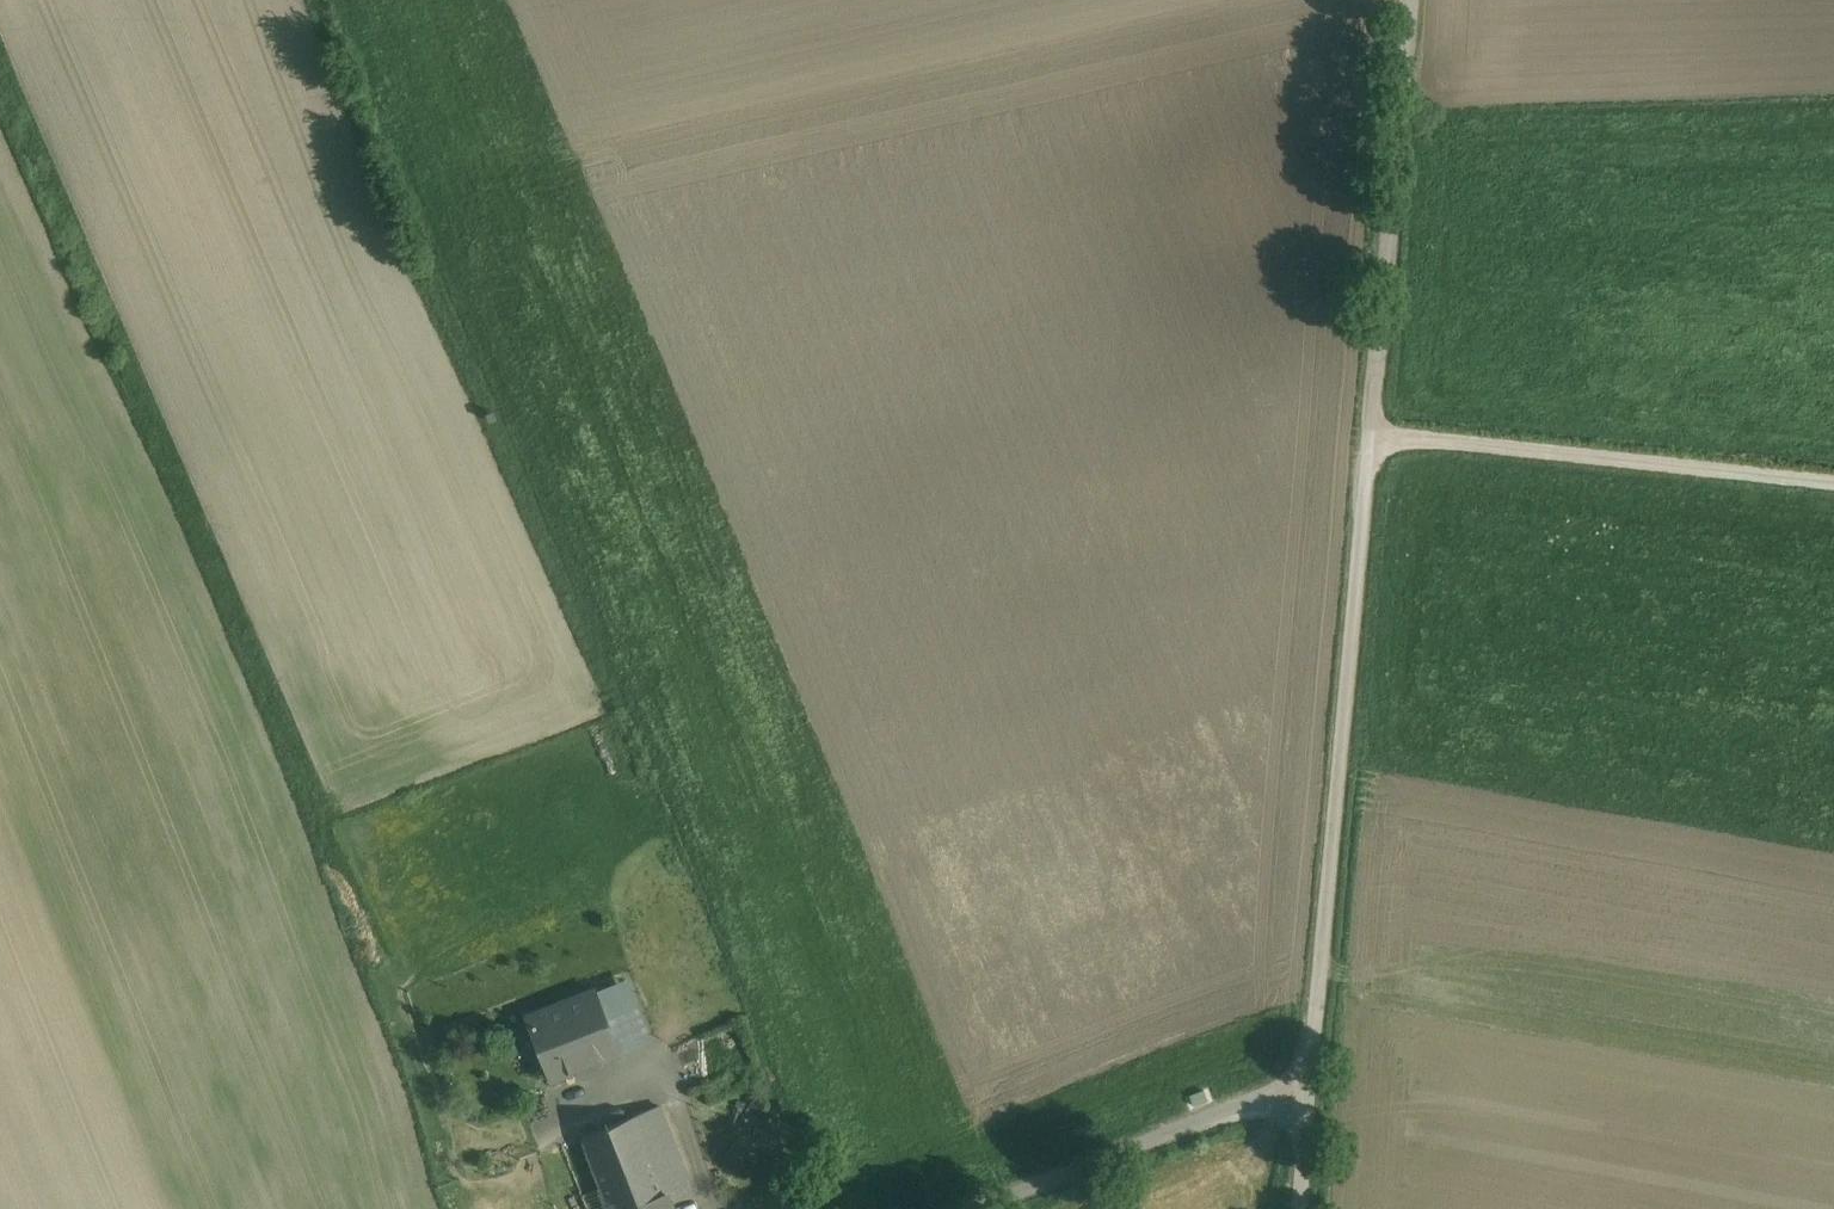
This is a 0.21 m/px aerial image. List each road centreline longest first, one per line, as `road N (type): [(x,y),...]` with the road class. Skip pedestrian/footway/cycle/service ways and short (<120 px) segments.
road 1 (unclassified): [(981,1208),(1321,1078),(1308,1208)]
road 2 (track): [(1404,0),(1368,435)]

